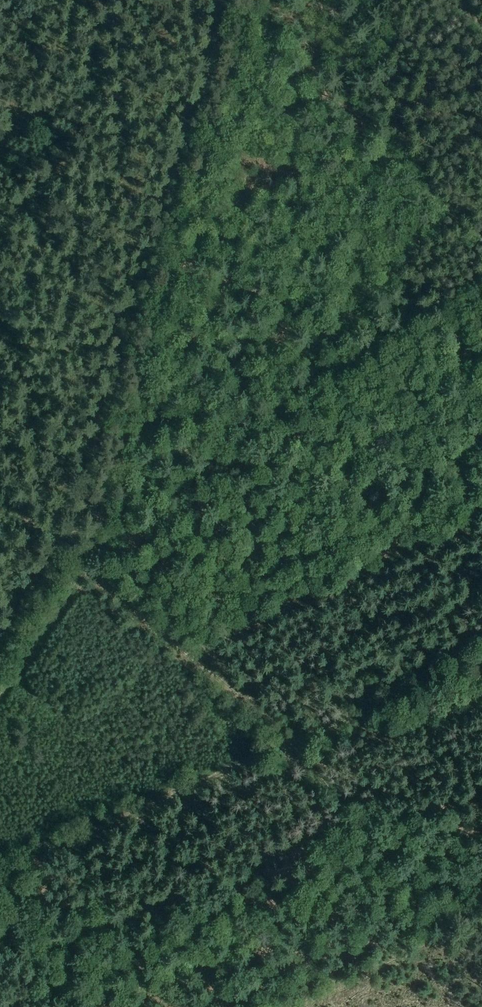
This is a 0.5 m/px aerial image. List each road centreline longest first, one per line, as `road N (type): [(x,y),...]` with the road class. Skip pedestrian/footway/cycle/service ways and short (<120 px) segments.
road 1 (track): [(254,0),(86,564)]
road 2 (track): [(481,972),(289,743),(86,564)]
road 3 (track): [(0,693),(86,564),(0,488)]

